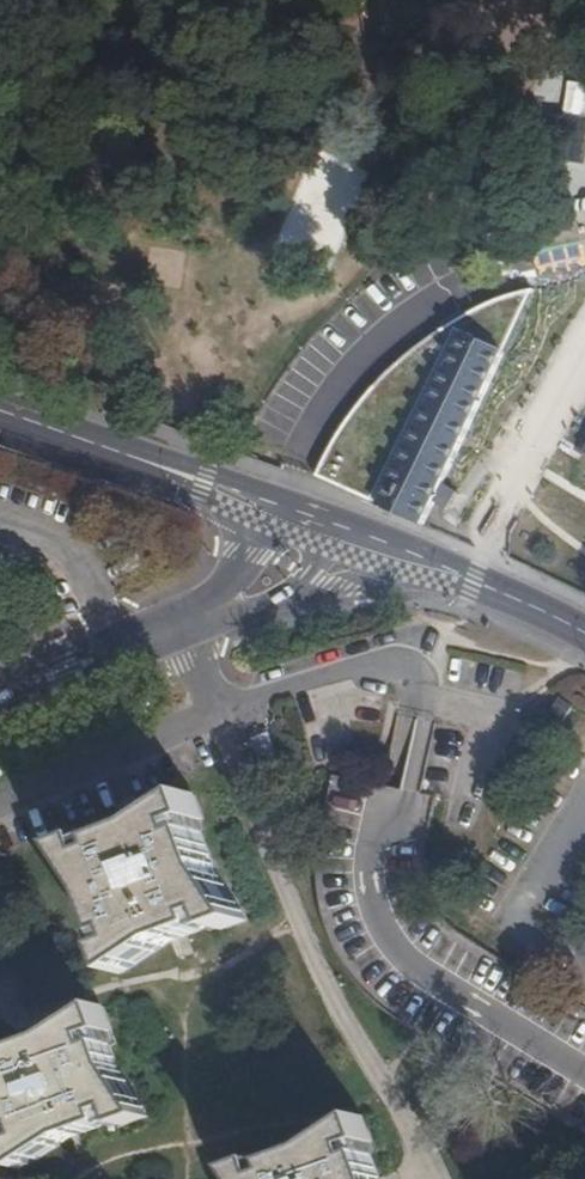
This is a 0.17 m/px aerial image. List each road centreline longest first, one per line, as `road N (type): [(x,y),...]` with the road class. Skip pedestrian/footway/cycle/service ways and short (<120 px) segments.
road 1 (secondary): [(0,411),(276,511)]
road 2 (residential): [(183,628),(403,555)]
road 3 (secondary): [(403,555),(584,635)]
road 4 (residential): [(121,650),(72,546),(0,516)]
road 5 (residential): [(276,511),(251,555),(183,628)]
road 6 (secondary): [(276,511),(403,555)]
road 7 (residential): [(0,699),(121,650)]

